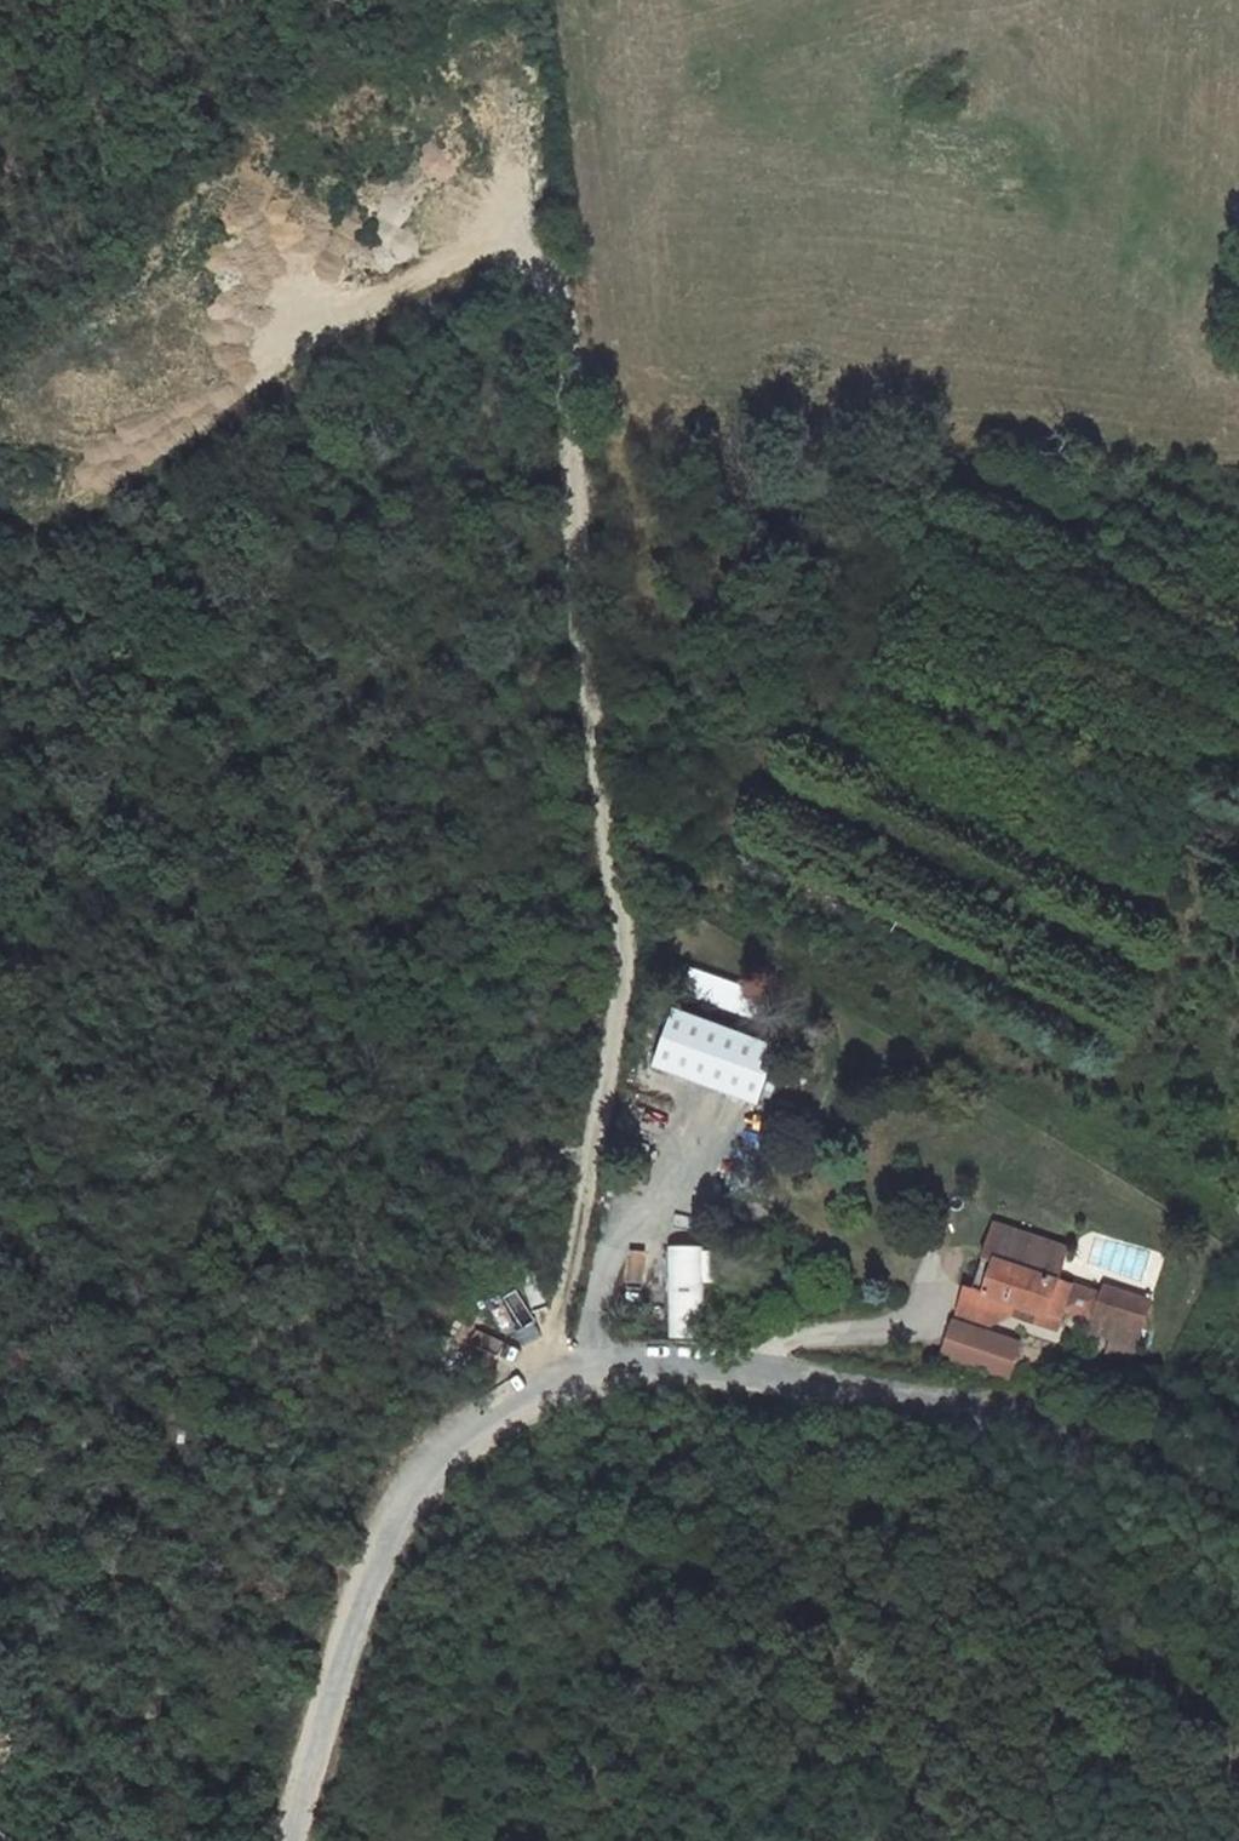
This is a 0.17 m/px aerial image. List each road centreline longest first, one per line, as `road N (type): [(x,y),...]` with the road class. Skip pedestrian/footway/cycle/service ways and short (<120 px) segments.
road 1 (track): [(1238,1531),(1049,1422),(894,1399)]
road 2 (track): [(1238,1029),(1209,1067),(1213,1102),(1238,1136)]

